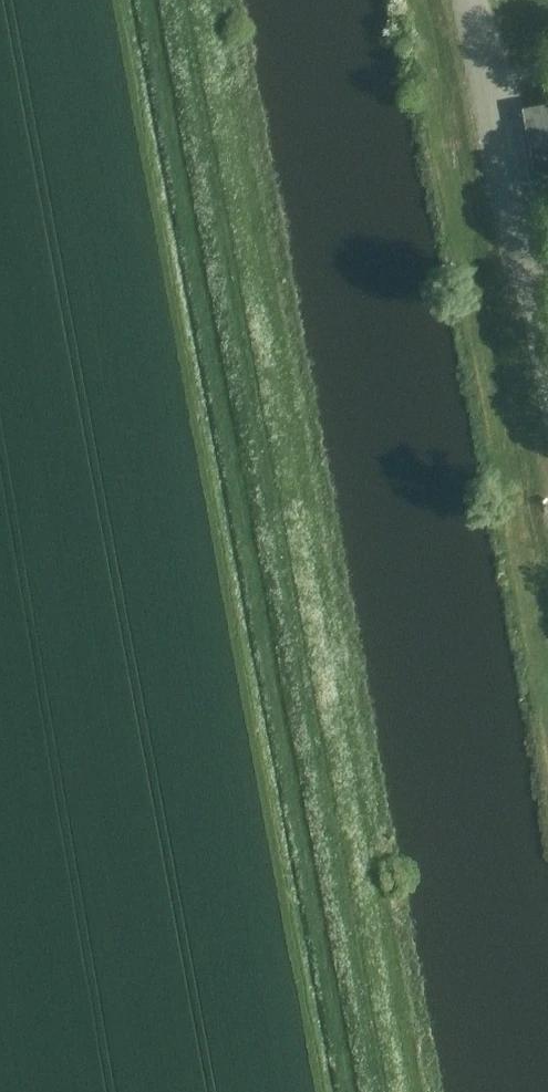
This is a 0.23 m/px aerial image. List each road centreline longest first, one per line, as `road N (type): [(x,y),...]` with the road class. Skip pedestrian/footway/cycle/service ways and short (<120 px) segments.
road 1 (unclassified): [(547,390),(471,0)]

